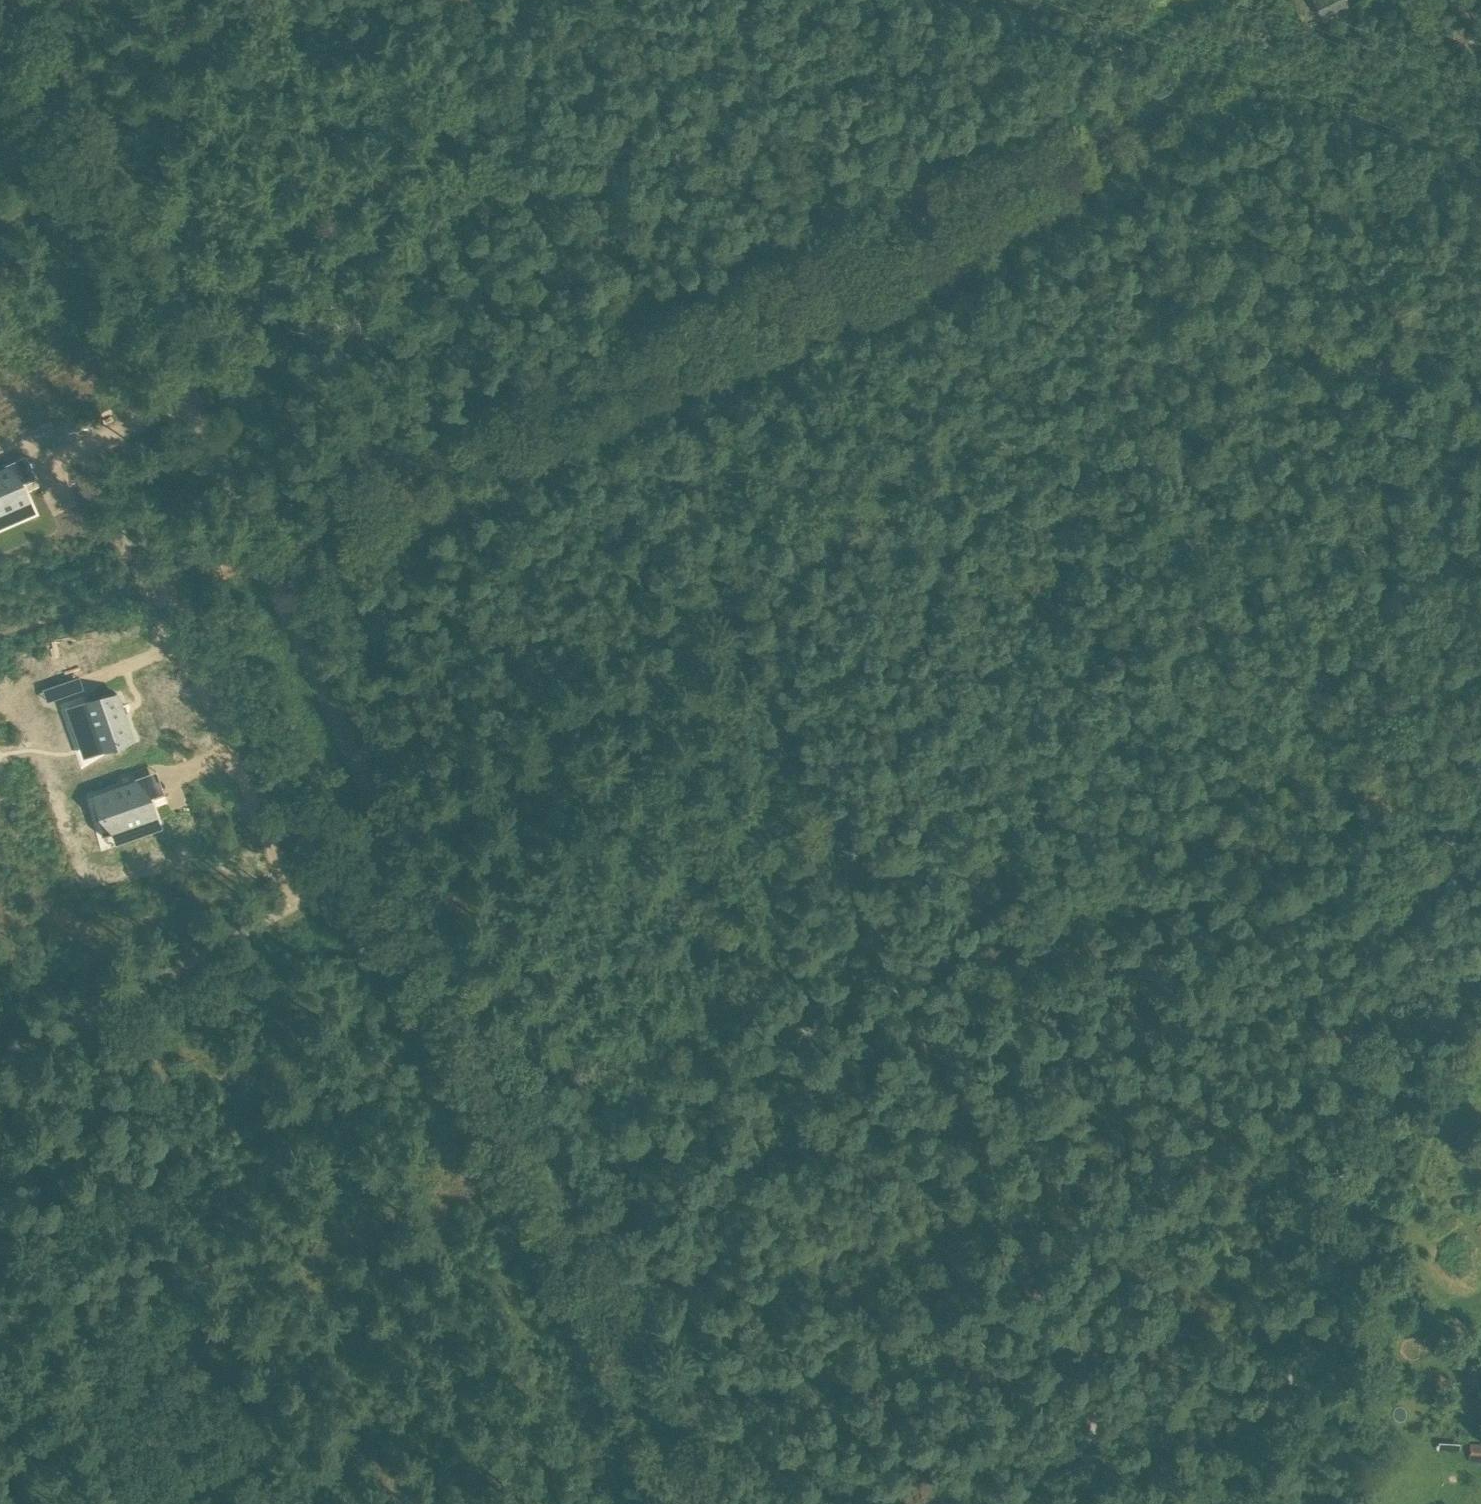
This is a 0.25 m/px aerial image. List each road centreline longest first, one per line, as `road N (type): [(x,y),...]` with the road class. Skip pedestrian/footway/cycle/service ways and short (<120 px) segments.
road 1 (unclassified): [(689,1503),(11,0)]
road 2 (track): [(0,638),(237,560),(965,192)]
road 3 (track): [(1372,112),(1367,784),(1377,1130)]
road 4 (track): [(114,995),(168,1084),(192,1155),(200,1209),(170,1503)]
road 5 (track): [(1377,1130),(1254,1503)]

